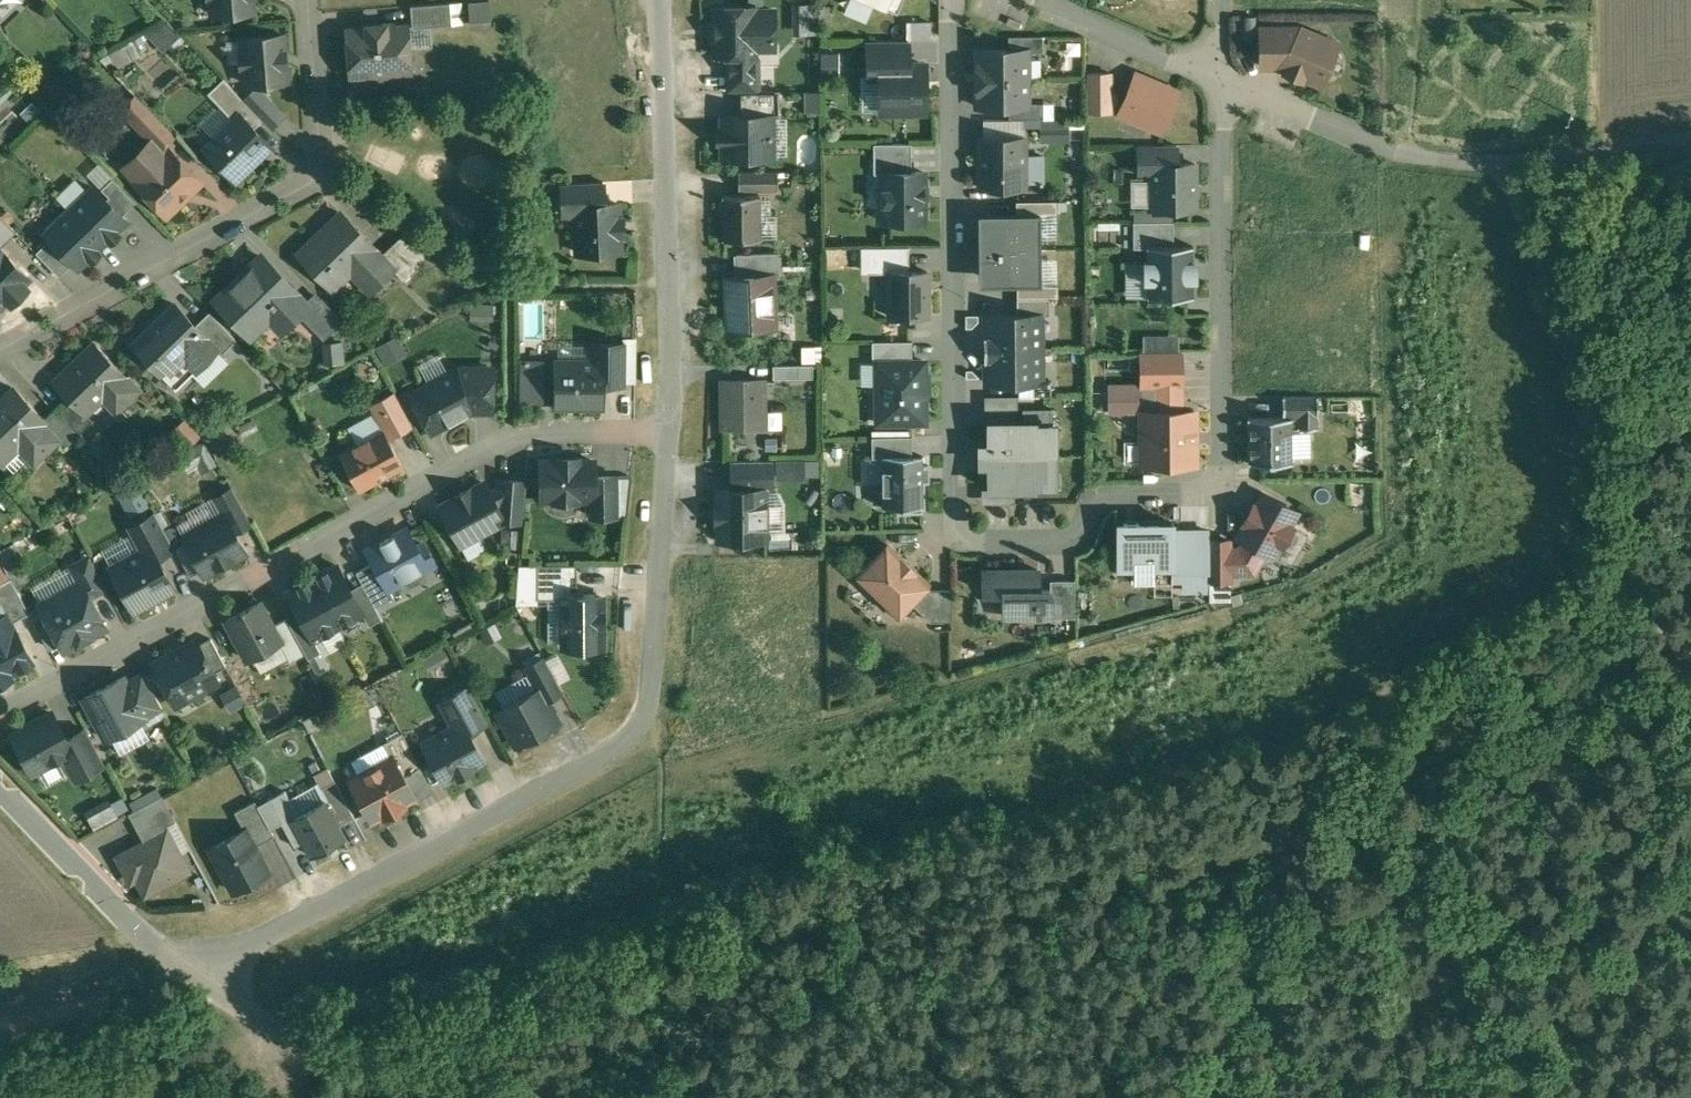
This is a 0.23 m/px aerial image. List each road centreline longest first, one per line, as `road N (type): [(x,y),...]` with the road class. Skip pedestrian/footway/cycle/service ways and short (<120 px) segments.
road 1 (residential): [(1218,76),(1222,470),(1200,492),(1105,494),(1064,545),(980,544),(954,515),(950,0)]
road 2 (residential): [(671,430),(654,676),(624,736),(195,968)]
road 3 (residential): [(0,711),(512,433),(671,430)]
road 4 (residential): [(308,0),(322,174),(0,349)]
road 5 (residential): [(1218,76),(1414,160),(1523,163),(1690,137)]
road 6 (residential): [(662,0),(671,430)]
road 7 (residential): [(195,968),(345,1058),(528,1097)]
road 8 (residential): [(0,786),(195,968)]
road 9 (residential): [(1038,0),(1218,76)]

